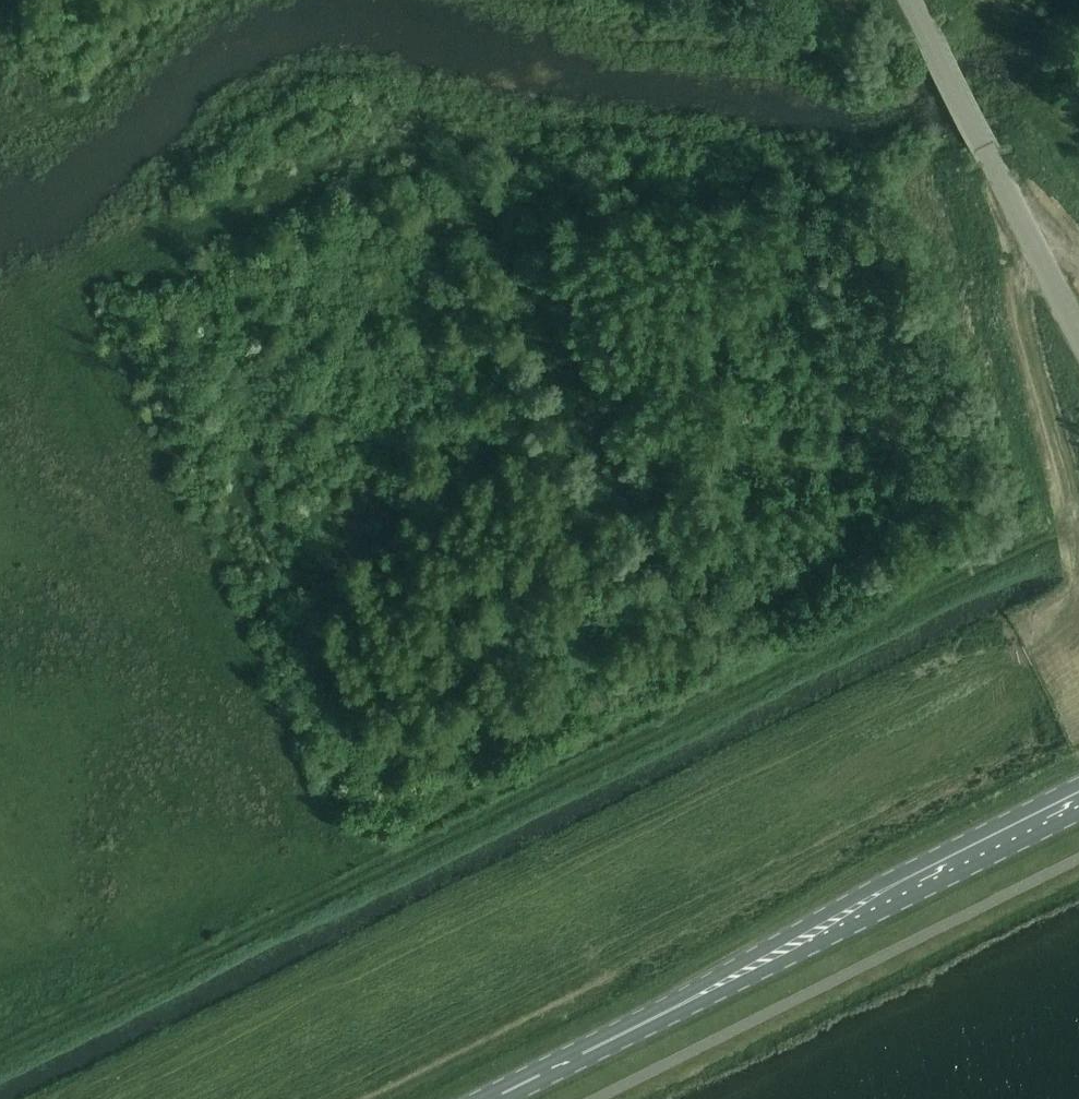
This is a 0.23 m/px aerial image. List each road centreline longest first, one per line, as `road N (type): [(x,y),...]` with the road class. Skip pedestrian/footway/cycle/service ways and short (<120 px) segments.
road 1 (primary): [(515,1098),(1078,819)]
road 2 (unclassified): [(1078,344),(908,0)]

